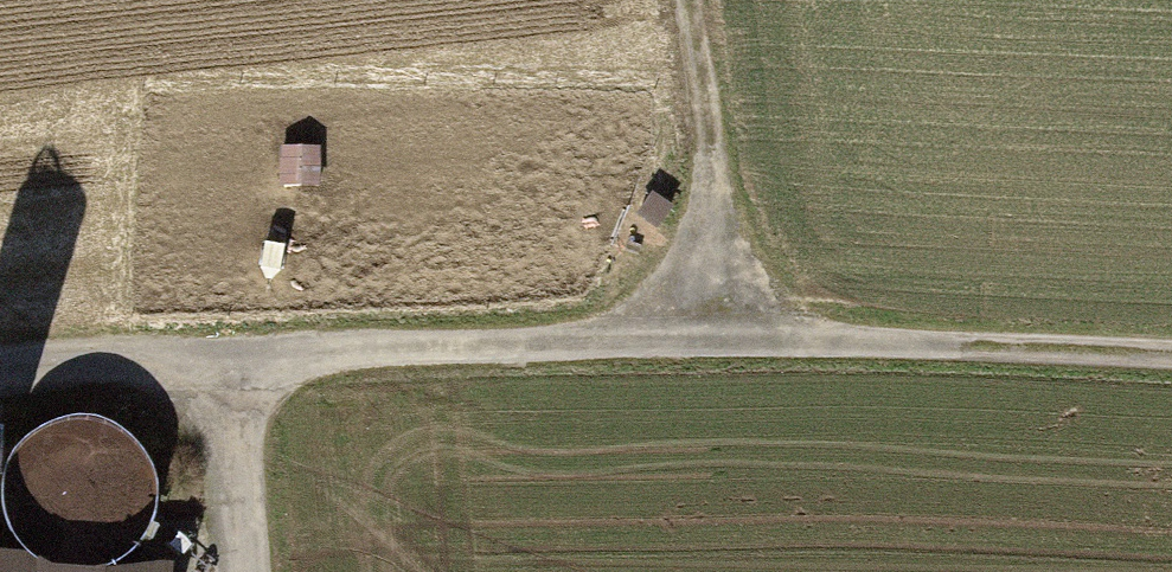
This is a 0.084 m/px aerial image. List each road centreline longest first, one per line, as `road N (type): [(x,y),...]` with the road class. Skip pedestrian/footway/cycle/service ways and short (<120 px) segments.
road 1 (track): [(0,391),(225,364),(728,332),(1171,351)]
road 2 (track): [(728,332),(680,0)]
road 3 (track): [(225,364),(254,571)]

